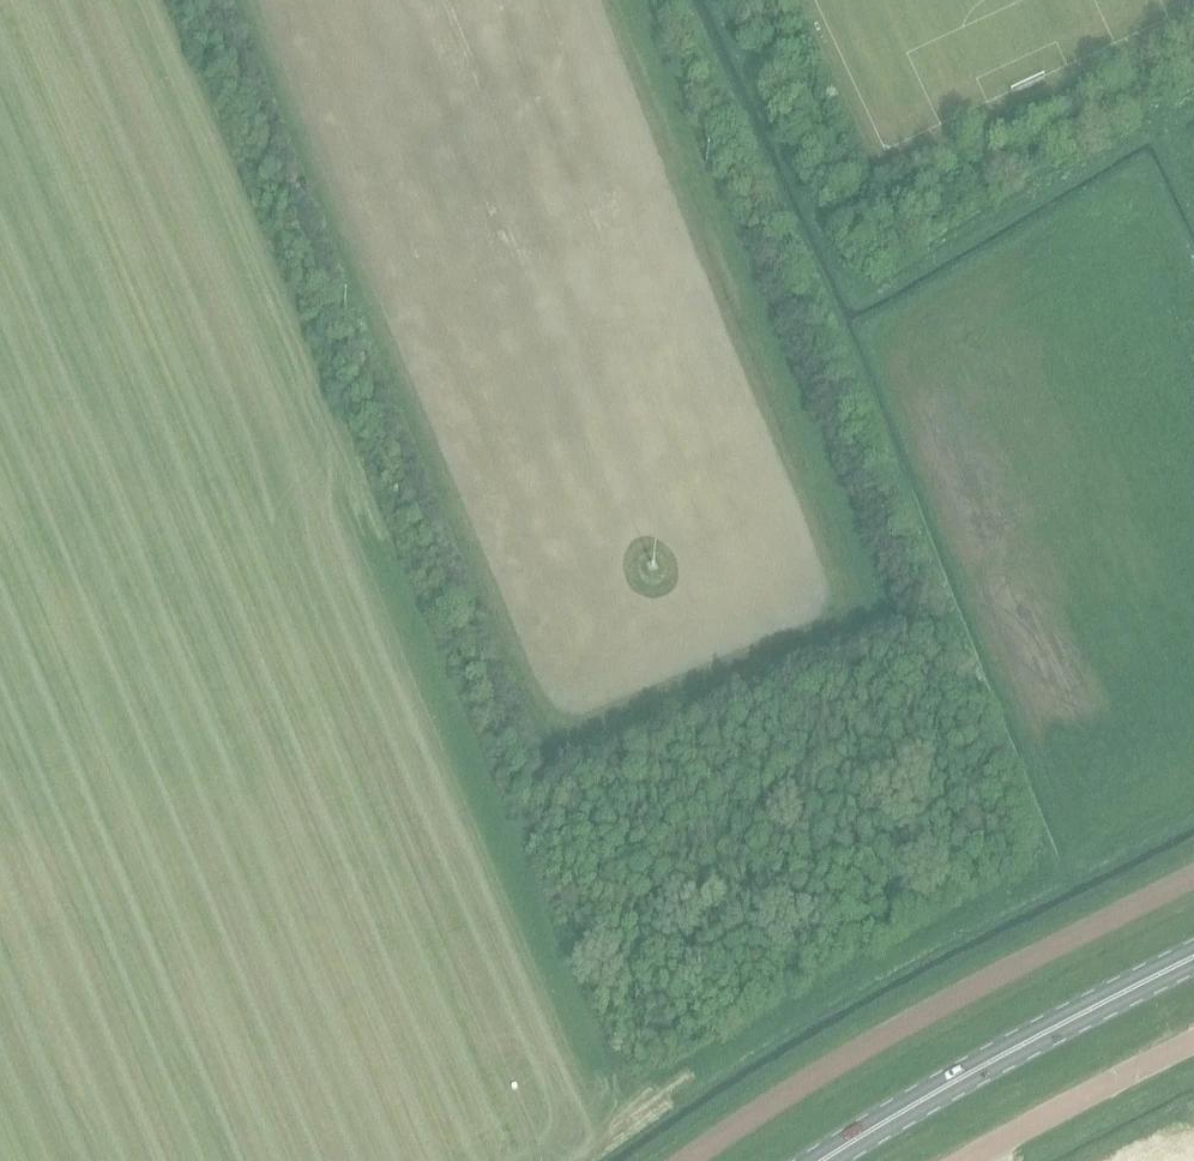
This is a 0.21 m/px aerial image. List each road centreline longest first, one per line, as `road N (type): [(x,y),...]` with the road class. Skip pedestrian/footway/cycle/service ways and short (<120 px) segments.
road 1 (unclassified): [(708,1160),(998,968),(1193,872)]
road 2 (primary): [(816,1160),(975,1066),(1193,953)]
road 3 (unclassified): [(973,1160),(1193,1045)]

